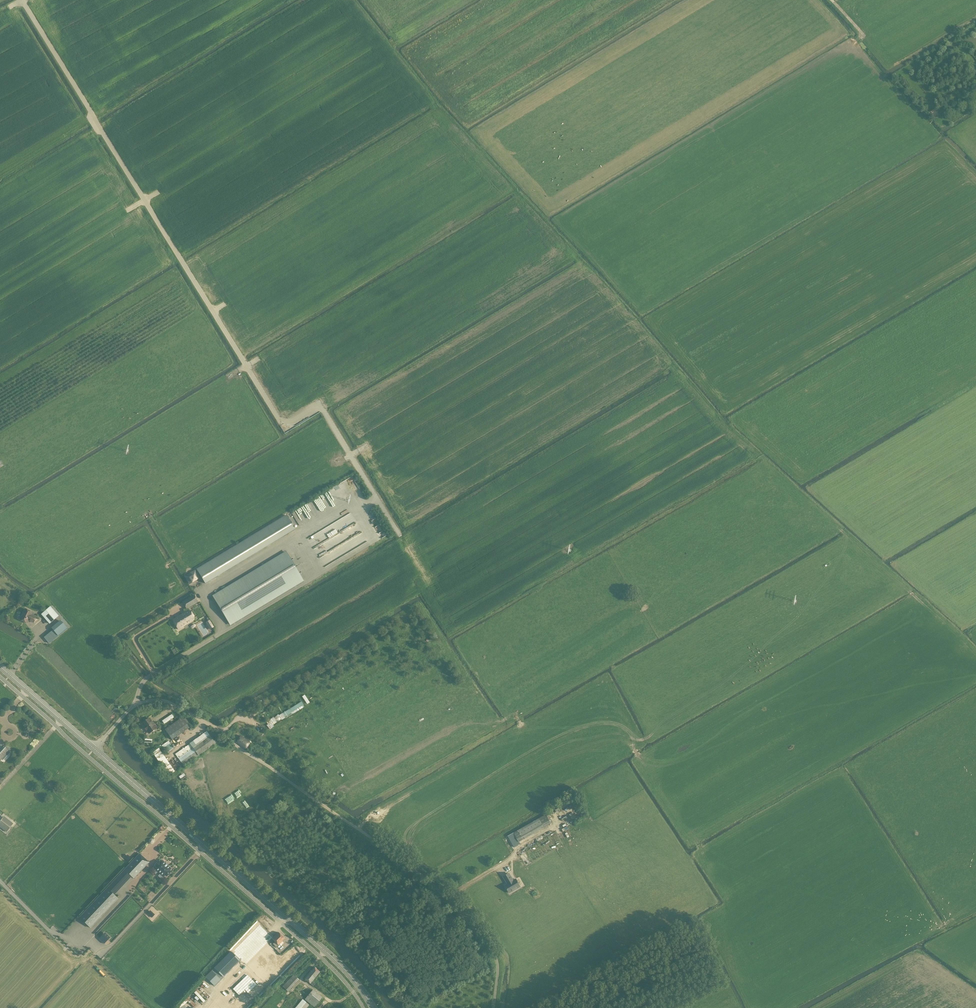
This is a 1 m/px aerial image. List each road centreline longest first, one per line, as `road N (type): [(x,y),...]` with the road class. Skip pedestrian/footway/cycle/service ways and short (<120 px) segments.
road 1 (unclassified): [(493,1007),(496,959),(465,915),(400,858),(203,722),(173,704),(142,704),(94,749)]
road 2 (secondary): [(373,1007),(313,939),(94,749)]
road 3 (secondary): [(94,749),(0,666)]

